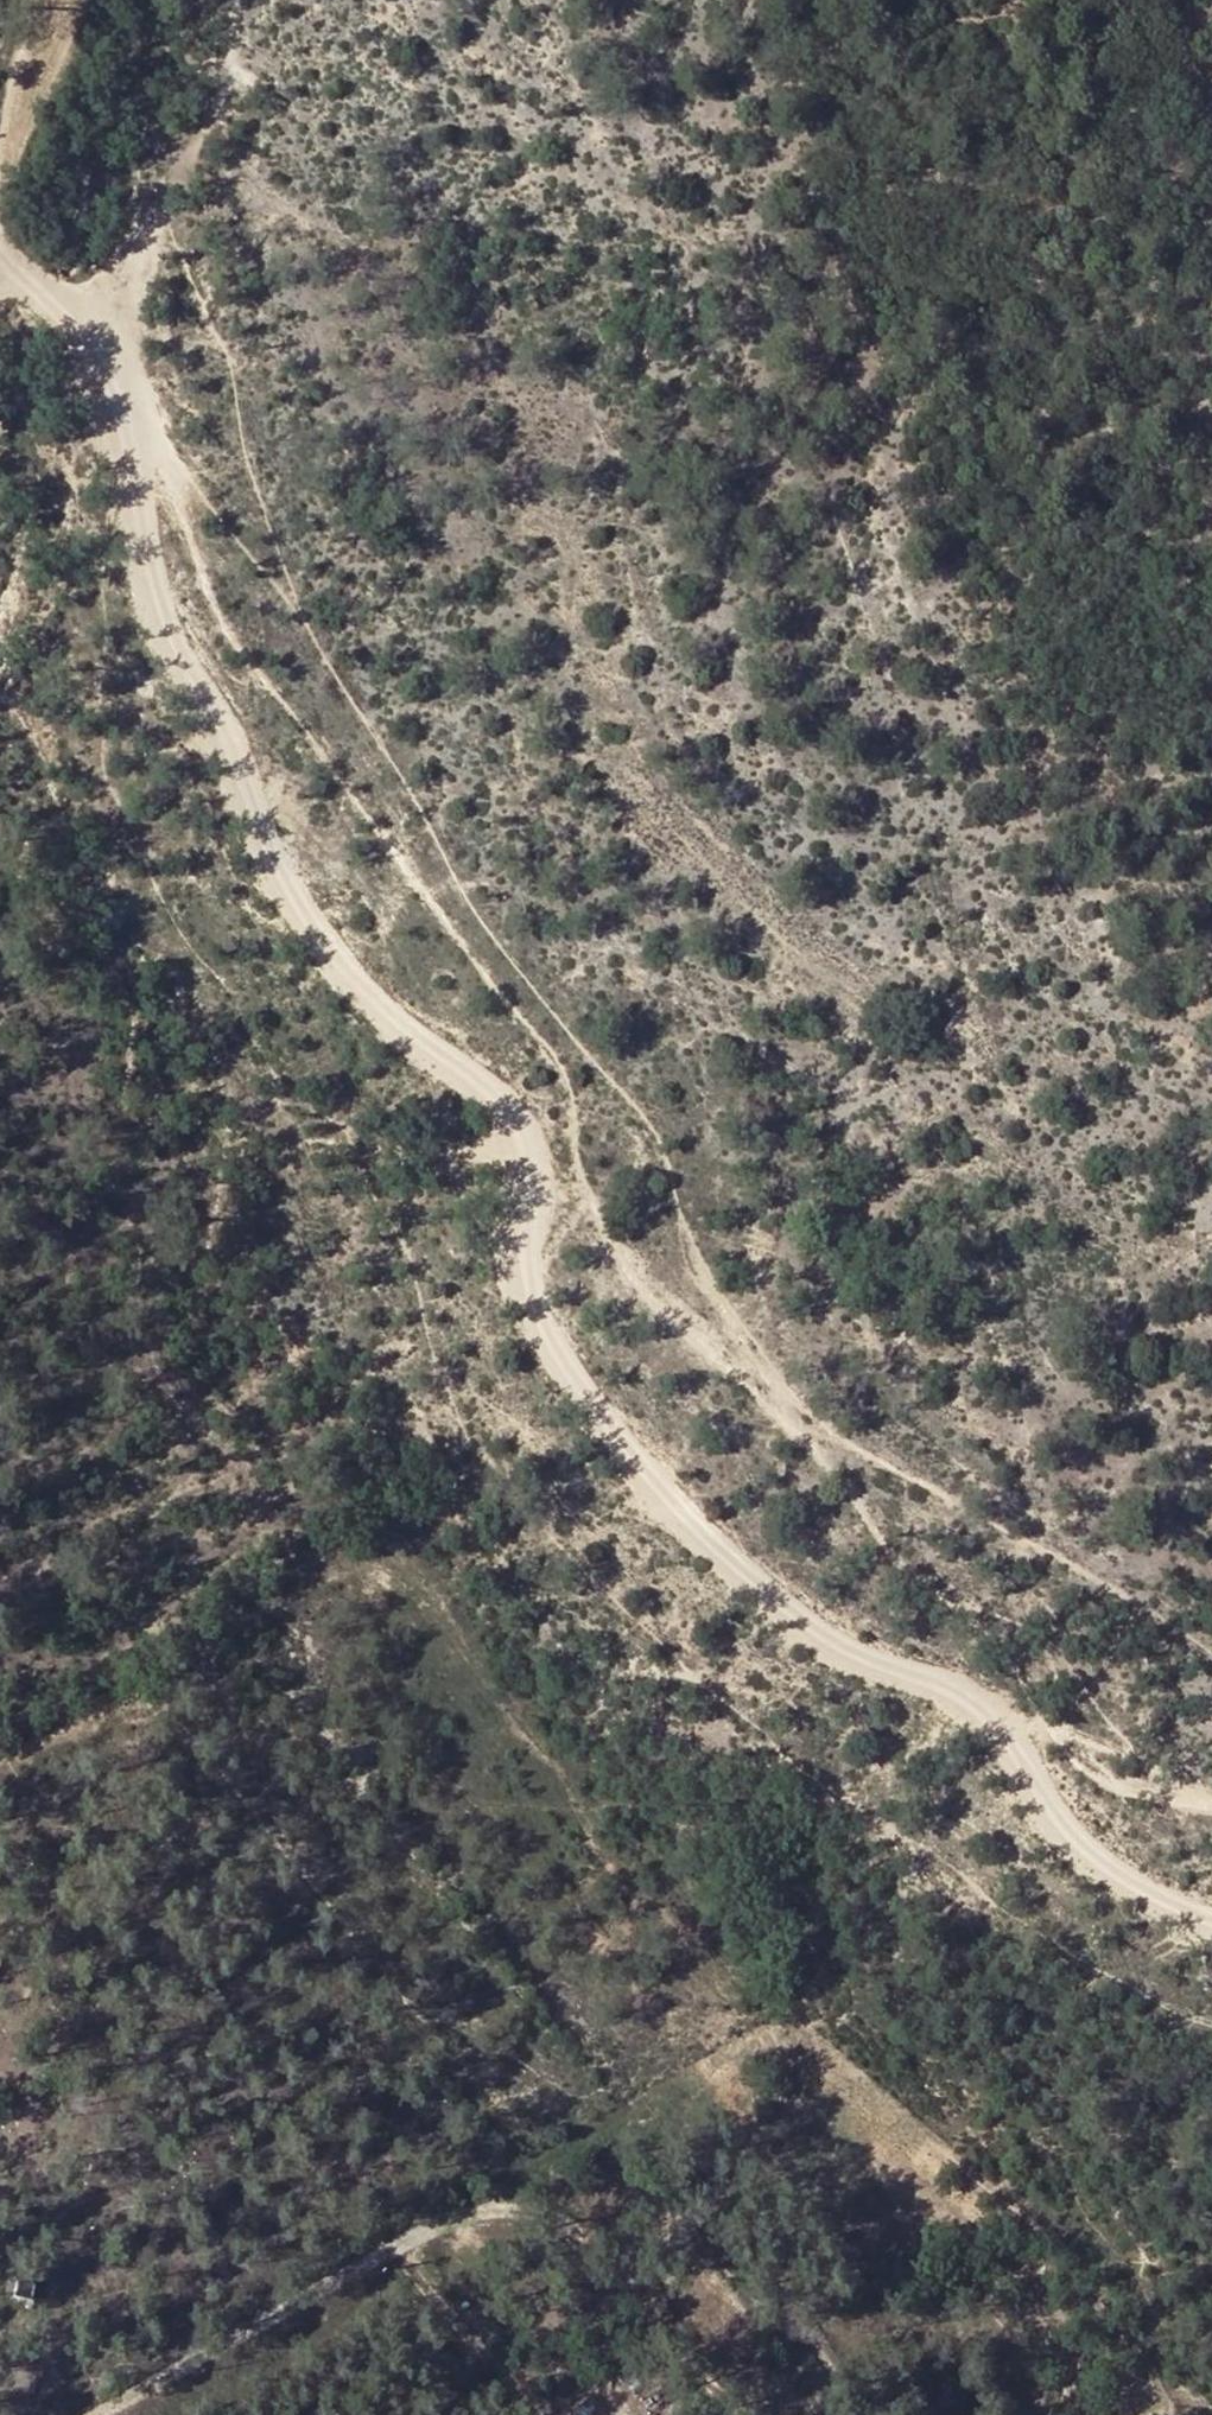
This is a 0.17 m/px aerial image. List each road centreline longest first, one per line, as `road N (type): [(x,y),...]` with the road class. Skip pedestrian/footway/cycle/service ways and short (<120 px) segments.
road 1 (track): [(0,270),(116,311),(162,599),(262,823),(330,963),(526,1116),(536,1303),(651,1502),(846,1664),(997,1706),(1079,1853),(1211,1910)]
road 2 (residential): [(734,2314),(518,2213),(444,2219),(109,2414)]

